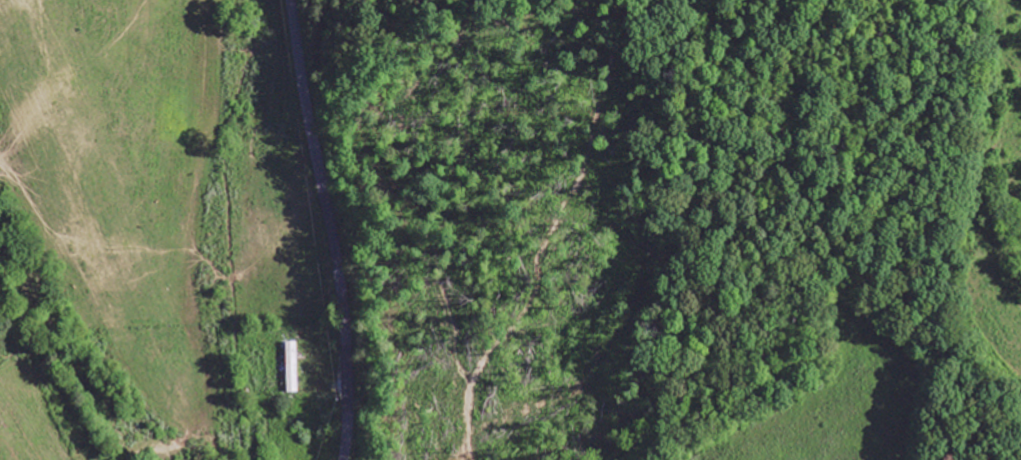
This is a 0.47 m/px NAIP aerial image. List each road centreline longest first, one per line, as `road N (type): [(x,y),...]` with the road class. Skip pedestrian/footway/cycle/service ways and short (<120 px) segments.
road 1 (residential): [(343,459),(348,383),(287,0)]

